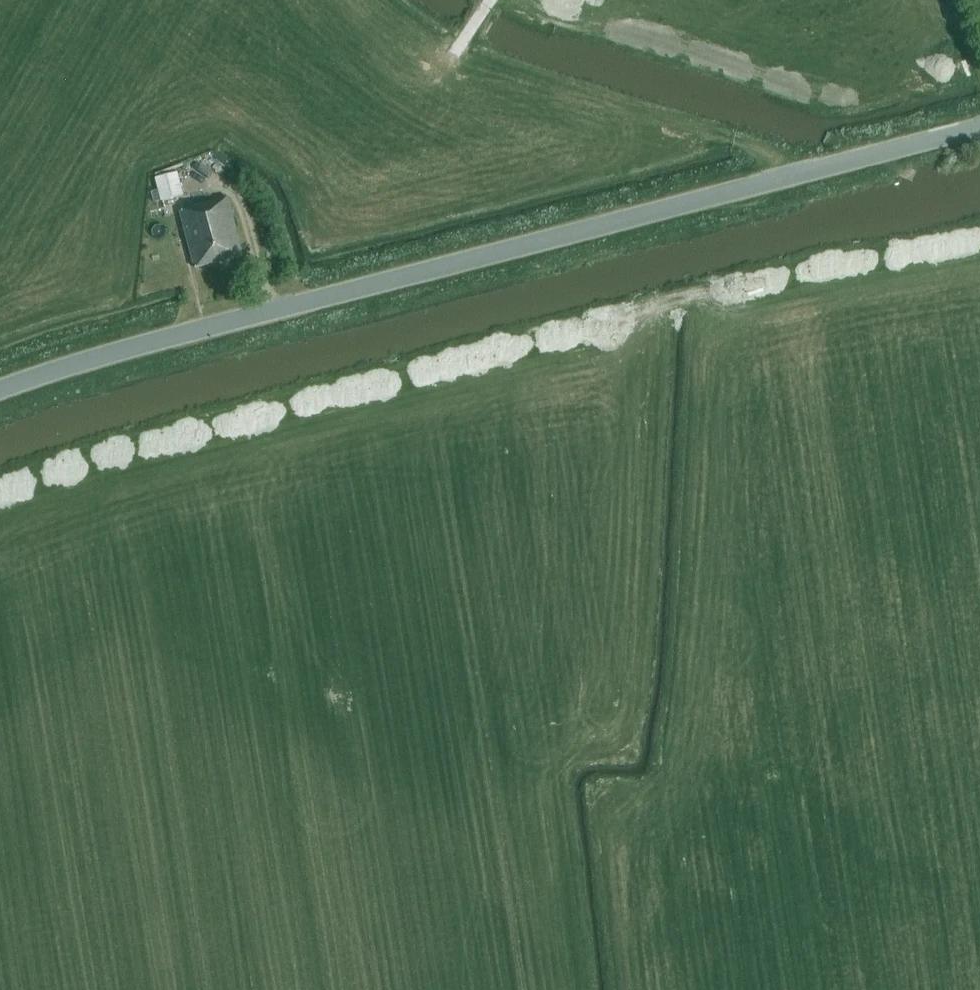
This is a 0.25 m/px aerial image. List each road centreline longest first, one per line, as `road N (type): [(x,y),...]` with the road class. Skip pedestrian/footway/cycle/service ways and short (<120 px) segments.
road 1 (tertiary): [(0,391),(205,328),(979,127)]

